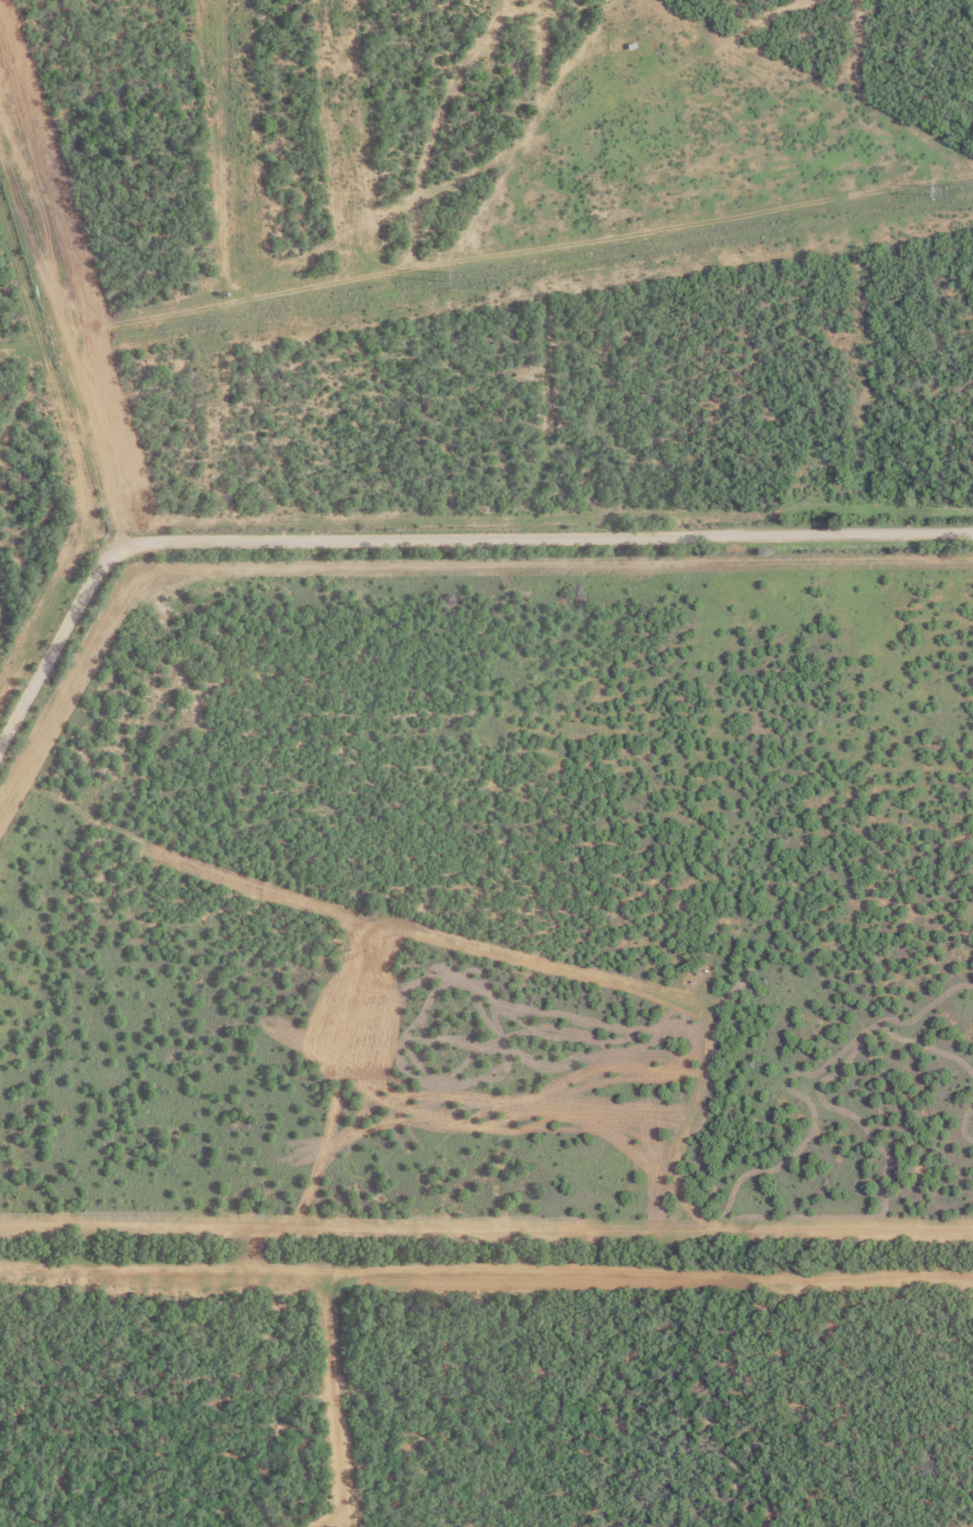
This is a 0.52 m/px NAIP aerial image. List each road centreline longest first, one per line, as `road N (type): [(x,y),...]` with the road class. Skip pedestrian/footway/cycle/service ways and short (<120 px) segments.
road 1 (residential): [(0,749),(99,568),(137,544),(972,533)]

